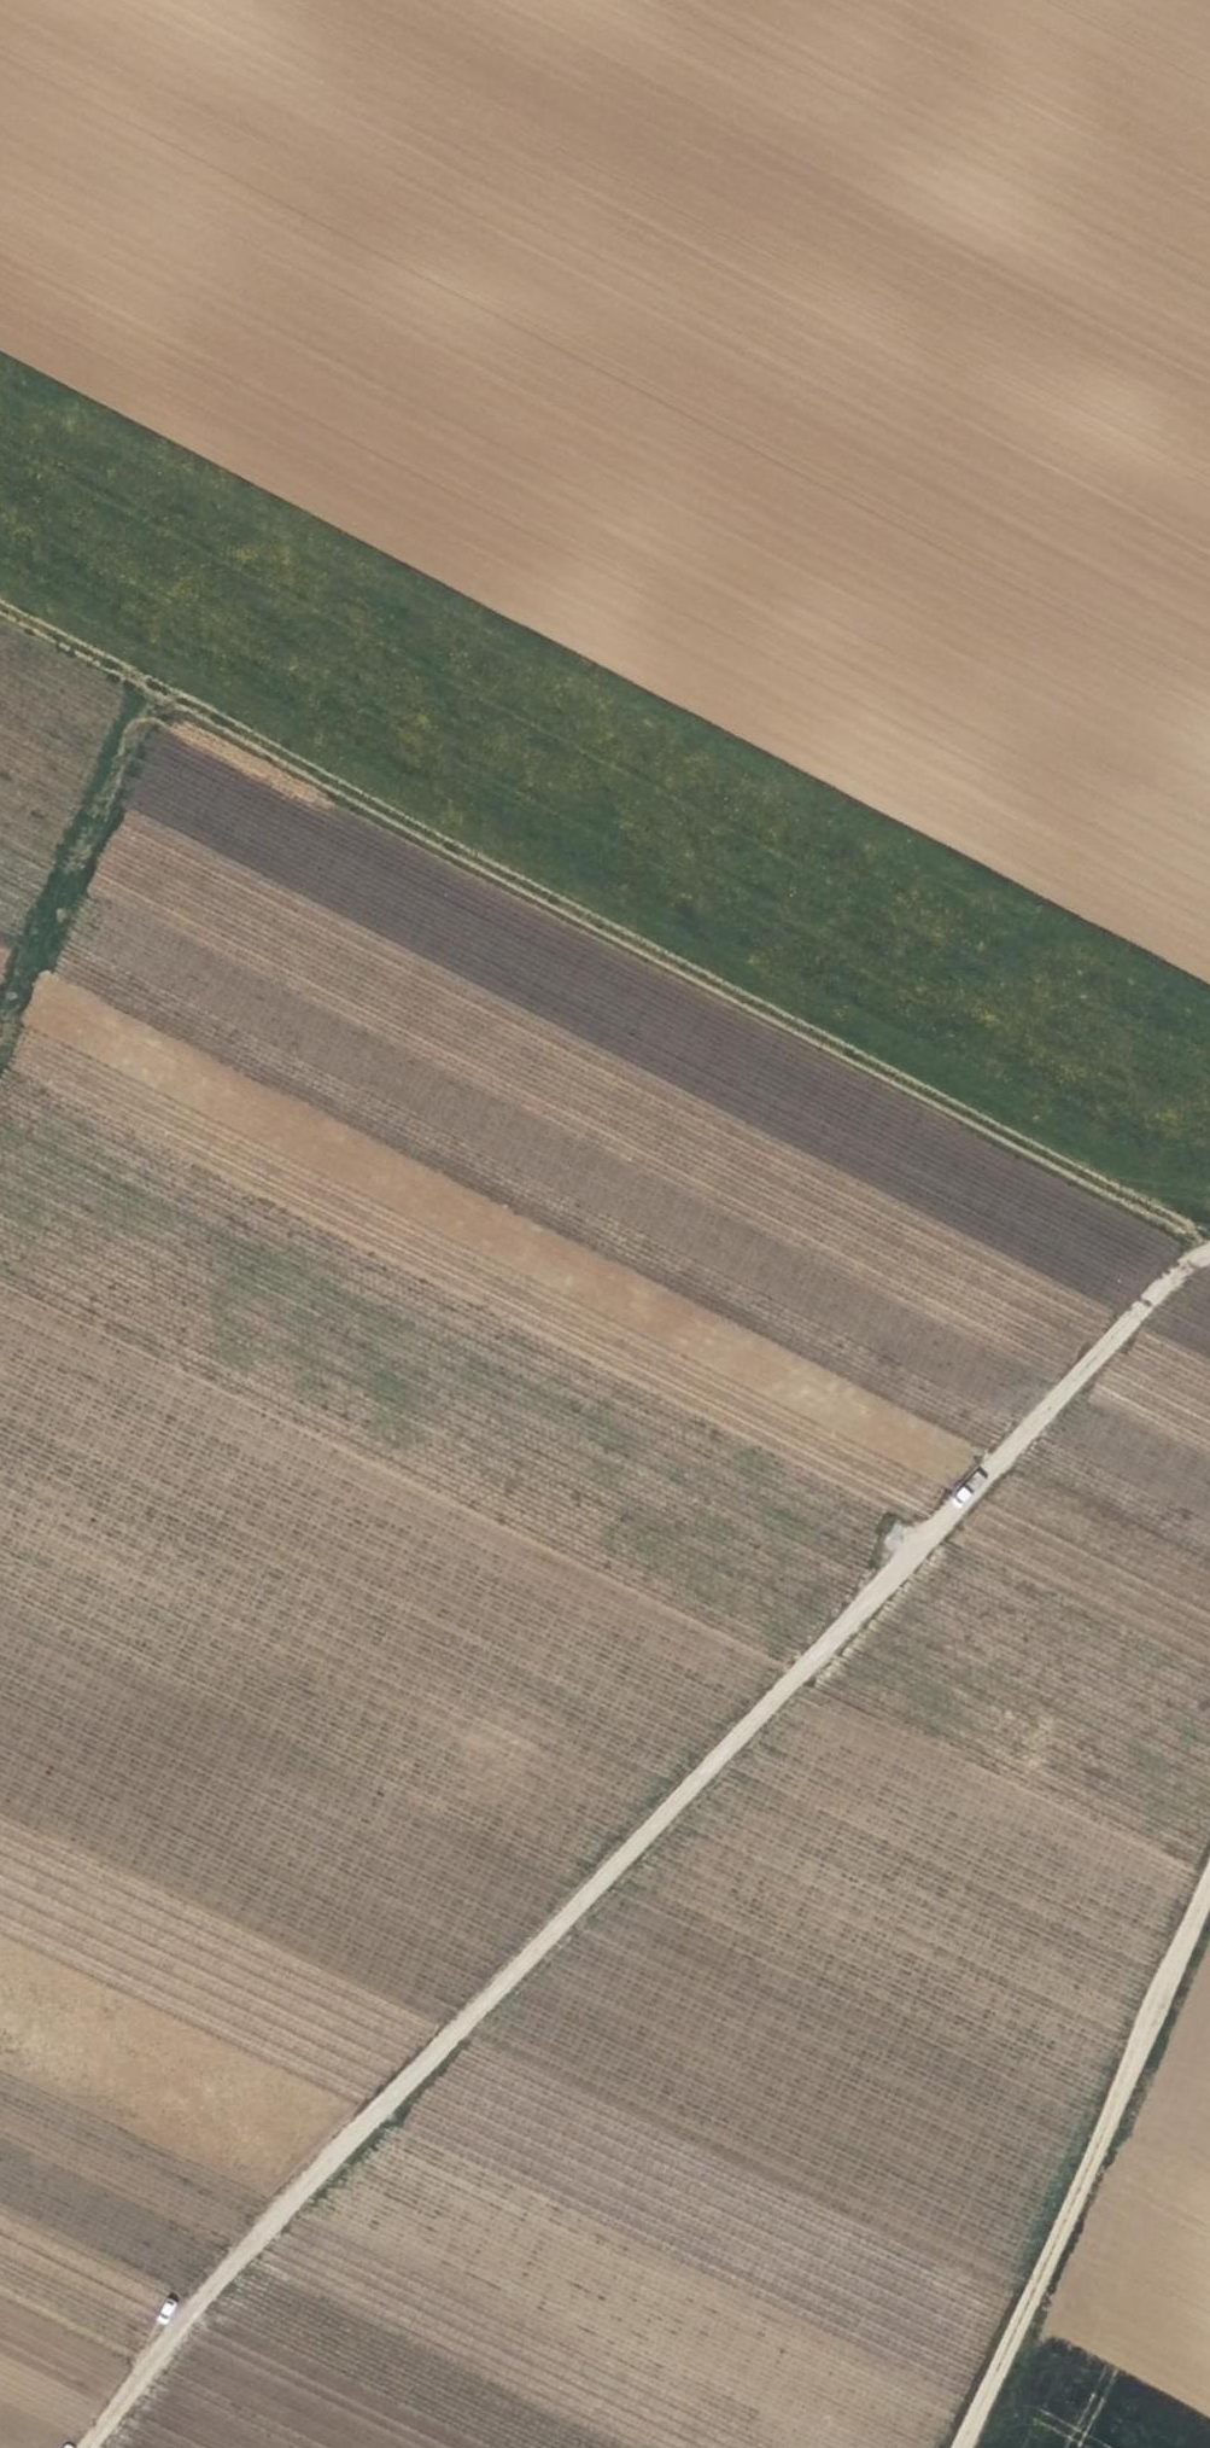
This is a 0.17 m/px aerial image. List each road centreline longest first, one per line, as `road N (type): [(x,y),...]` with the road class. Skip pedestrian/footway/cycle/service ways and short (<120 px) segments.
road 1 (track): [(88,2447),(203,2295),(281,2209),(1175,1274),(1209,1253)]
road 2 (track): [(1209,1887),(1070,2222),(960,2447)]

